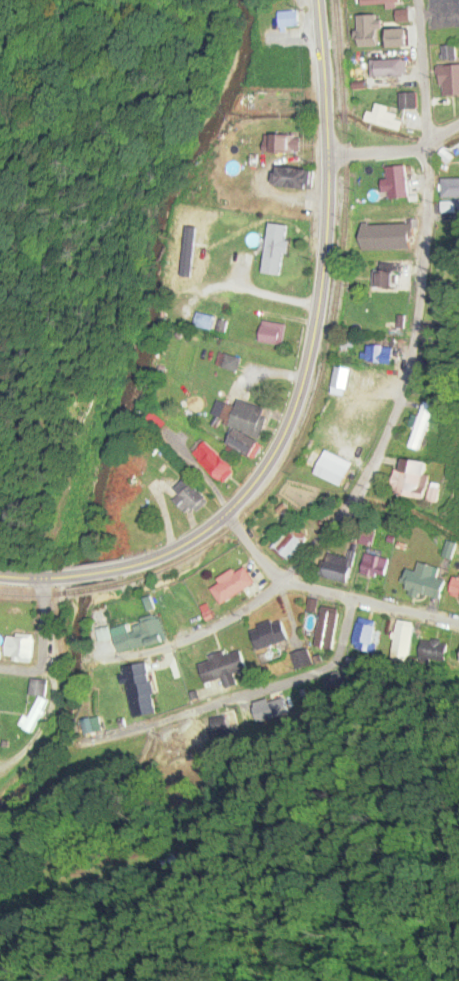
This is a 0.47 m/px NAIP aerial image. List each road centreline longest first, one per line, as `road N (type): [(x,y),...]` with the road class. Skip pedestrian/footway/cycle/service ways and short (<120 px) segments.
road 1 (secondary): [(0,577),(86,577),(180,550),(225,520),(279,444),(306,362),(323,250),(328,155),(317,0)]
road 2 (residential): [(91,665),(187,641),(241,616),(337,524),(372,472),(398,414),(416,324),(426,149)]
road 3 (residential): [(125,725),(136,695),(318,657),(351,609),(348,598),(279,583)]
road 4 (residential): [(426,149),(417,0)]
road 5 (residential): [(458,125),(426,149),(328,155)]
road 6 (residential): [(42,582),(41,665),(29,673),(0,670)]

